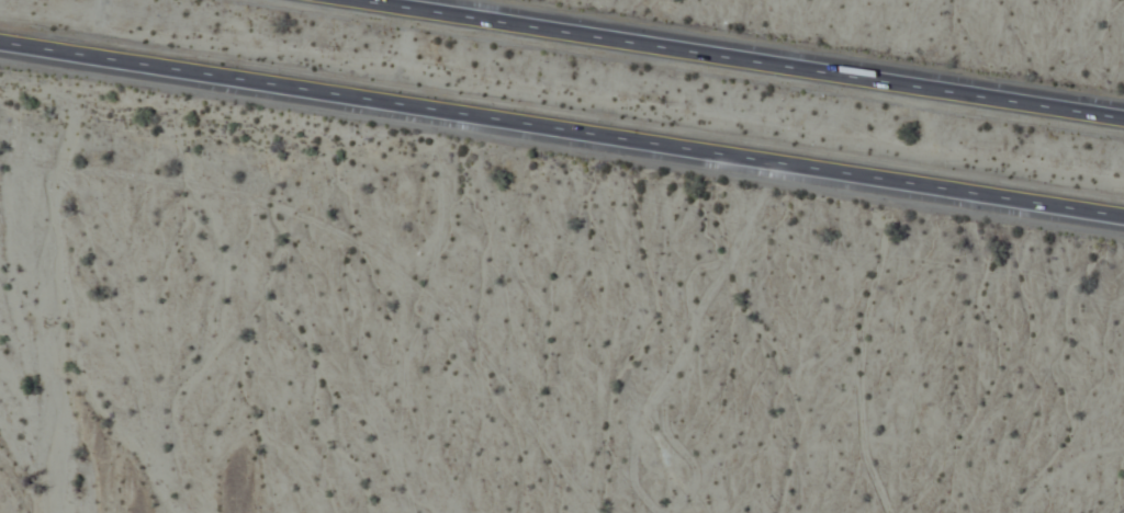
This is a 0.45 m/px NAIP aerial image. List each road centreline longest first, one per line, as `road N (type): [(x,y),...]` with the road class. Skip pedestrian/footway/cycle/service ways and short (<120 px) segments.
road 1 (motorway): [(0,48),(1123,222)]
road 2 (motorway): [(1123,114),(391,0)]

